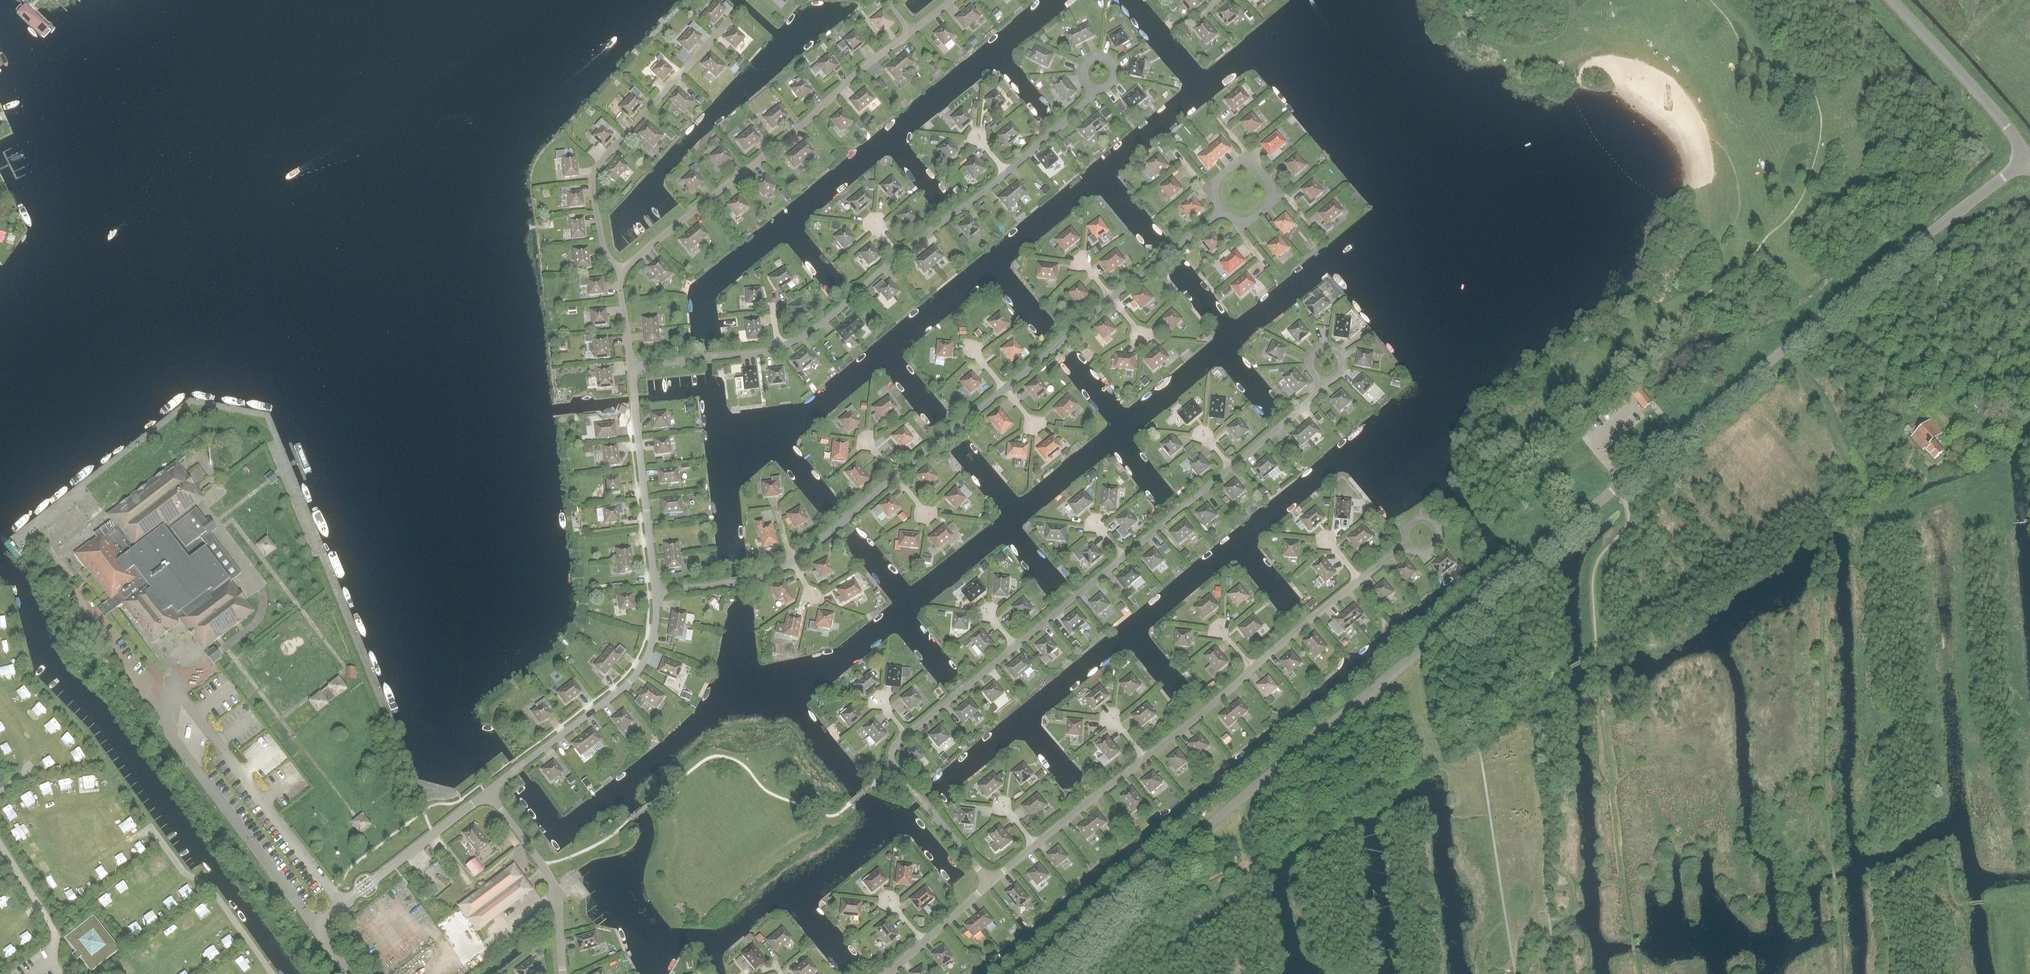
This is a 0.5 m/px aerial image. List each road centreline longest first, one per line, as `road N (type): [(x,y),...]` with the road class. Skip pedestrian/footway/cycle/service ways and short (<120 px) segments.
road 1 (unclassified): [(1030,973),(2029,157)]
road 2 (residential): [(623,275),(910,33)]
road 3 (residential): [(623,275),(603,250),(596,170),(725,27)]
road 4 (residential): [(489,794),(640,671),(652,647),(657,592)]
road 5 (residential): [(657,592),(631,368)]
road 6 (tertiary): [(2029,157),(1890,0)]
road 7 (residential): [(489,794),(558,886),(563,973)]
road 8 (residential): [(989,883),(894,767),(893,752),(906,736)]
road 9 (residential): [(778,349),(816,330),(899,256)]
road 10 (residential): [(367,887),(489,794)]
road 11 (residential): [(631,368),(778,349)]
road 12 (residential): [(1110,299),(1224,212)]
road 13 (residential): [(1144,760),(1252,669)]
road 14 (residential): [(1123,559),(1231,469)]
road 15 (residential): [(896,479),(1004,389)]
road 16 (residential): [(1014,647),(1123,559)]
road 17 (residential): [(1252,669),(1360,580)]
road 18 (residential): [(906,736),(1014,647)]
road 19 (residential): [(1004,389),(1110,299)]
road 20 (residential): [(657,592),(754,580),(792,564)]
road 21 (residential): [(1035,846),(1144,760)]
road 22 (residential): [(899,256),(1007,174)]
road 23 (residential): [(792,564),(896,479)]
road 24 (unclassified): [(350,973),(314,926),(367,887)]
road 25 (residential): [(1007,174),(1096,88)]
road 26 (residential): [(1231,469),(1323,387)]

